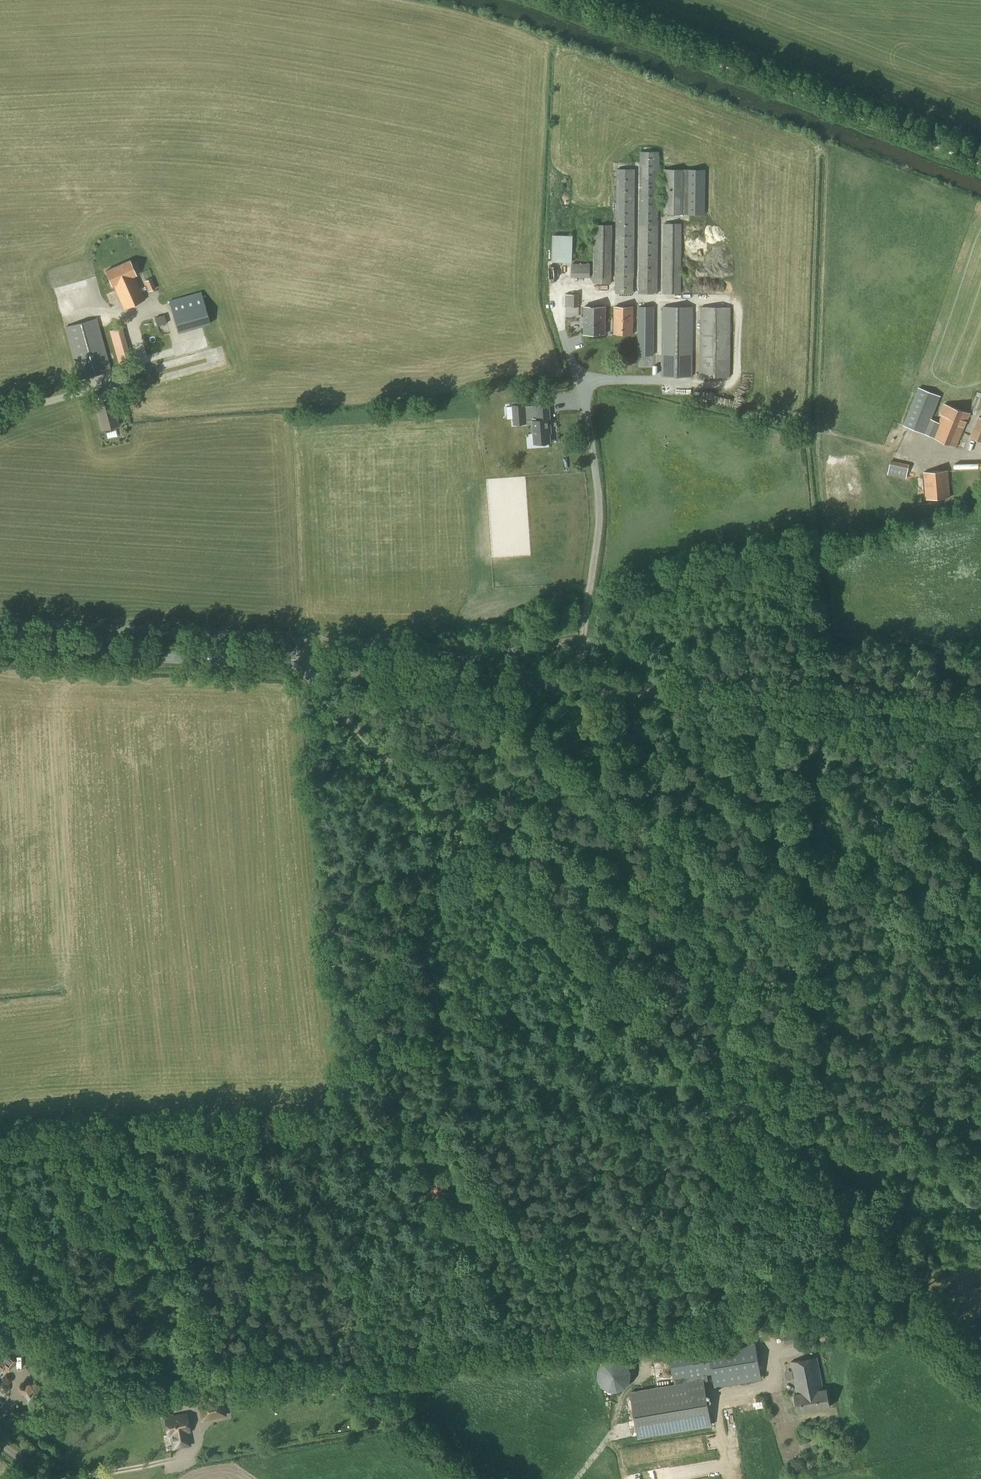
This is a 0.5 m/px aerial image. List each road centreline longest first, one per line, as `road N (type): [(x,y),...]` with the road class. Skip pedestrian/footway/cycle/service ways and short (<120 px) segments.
road 1 (track): [(980,1171),(723,1112),(0,1141)]
road 2 (unclassified): [(980,1374),(444,828),(304,676),(302,663)]
road 3 (track): [(916,1308),(88,1397)]
road 4 (secondary): [(980,723),(302,663)]
road 5 (track): [(147,1135),(189,1243),(722,1234)]
road 6 (track): [(761,707),(821,1134)]
road 7 (track): [(484,868),(520,863),(752,925),(766,945),(796,950)]
road 8 (track): [(468,1122),(408,886),(477,861)]
road 9 (secondary): [(302,663),(0,645)]
road 10 (track): [(520,863),(525,835),(777,812)]
road 11 (track): [(980,850),(965,885),(927,898),(781,833)]
road 12 (track): [(801,985),(980,1050)]
road 13 (track): [(881,1014),(980,940)]
road 14 (track): [(452,1123),(497,1238)]

